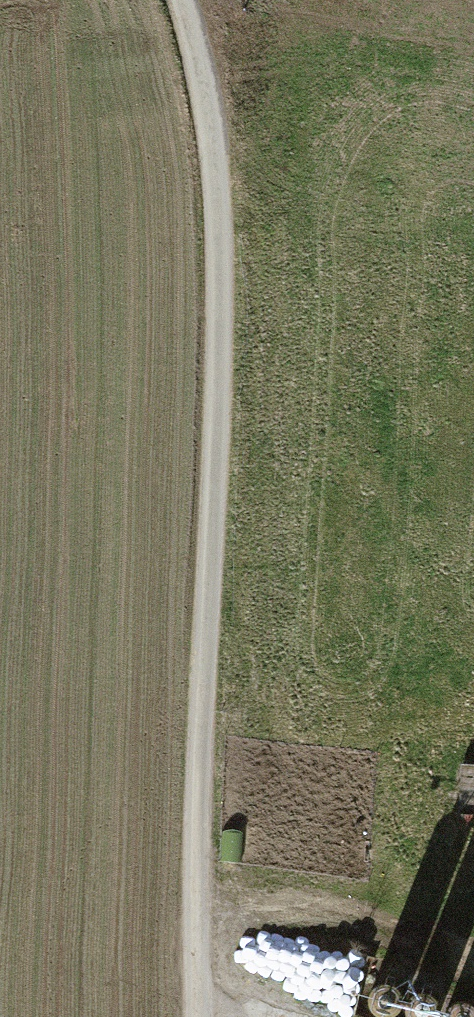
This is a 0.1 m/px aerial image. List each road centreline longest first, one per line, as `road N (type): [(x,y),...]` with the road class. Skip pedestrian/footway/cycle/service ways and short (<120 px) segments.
road 1 (track): [(209,1016),(224,201),(175,0)]
road 2 (motorway): [(0,998),(473,225)]
road 3 (motorway): [(317,0),(0,517)]

